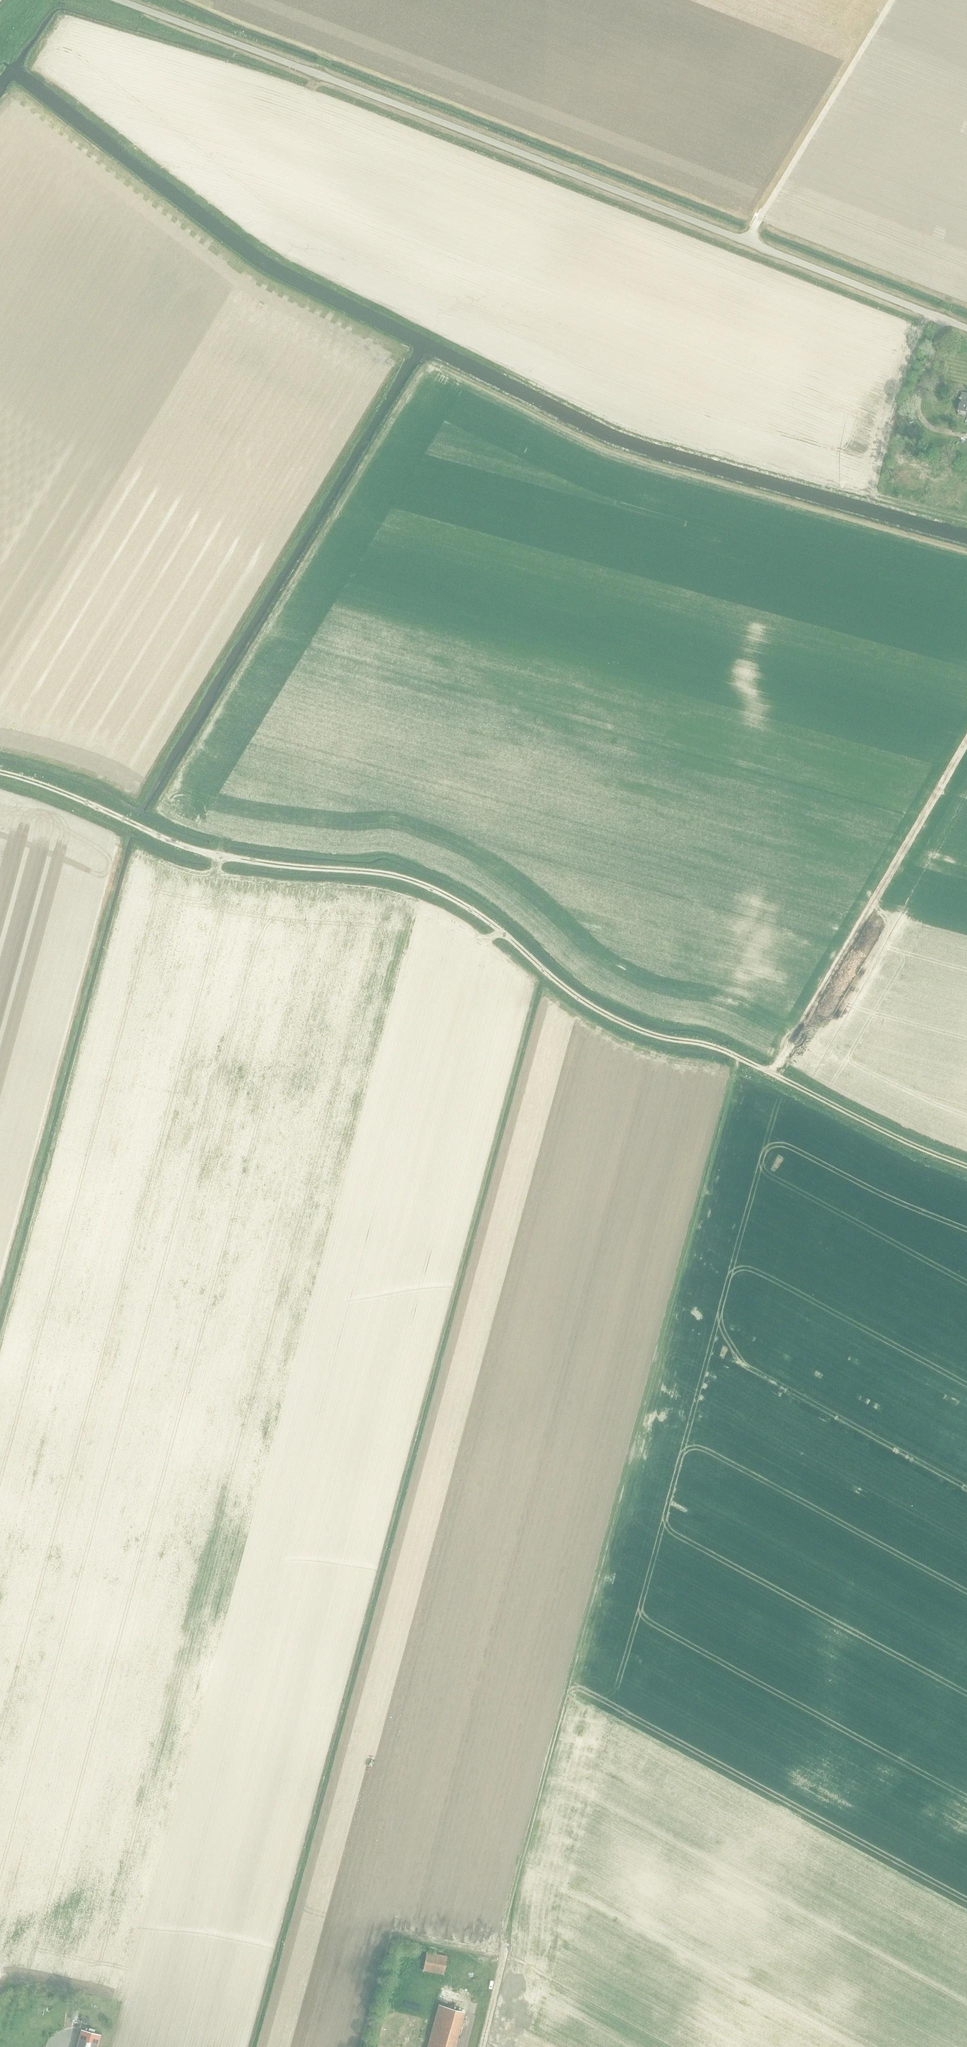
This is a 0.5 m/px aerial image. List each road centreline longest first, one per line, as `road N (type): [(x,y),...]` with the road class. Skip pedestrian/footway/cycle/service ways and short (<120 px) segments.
road 1 (track): [(966,1166),(712,1045),(620,1021),(438,891),(399,876),(281,865),(179,845),(0,772)]
road 2 (track): [(506,1943),(740,1057)]
road 3 (unclassified): [(966,327),(124,0)]
road 4 (track): [(966,740),(773,1073)]
road 5 (track): [(747,241),(892,0)]

